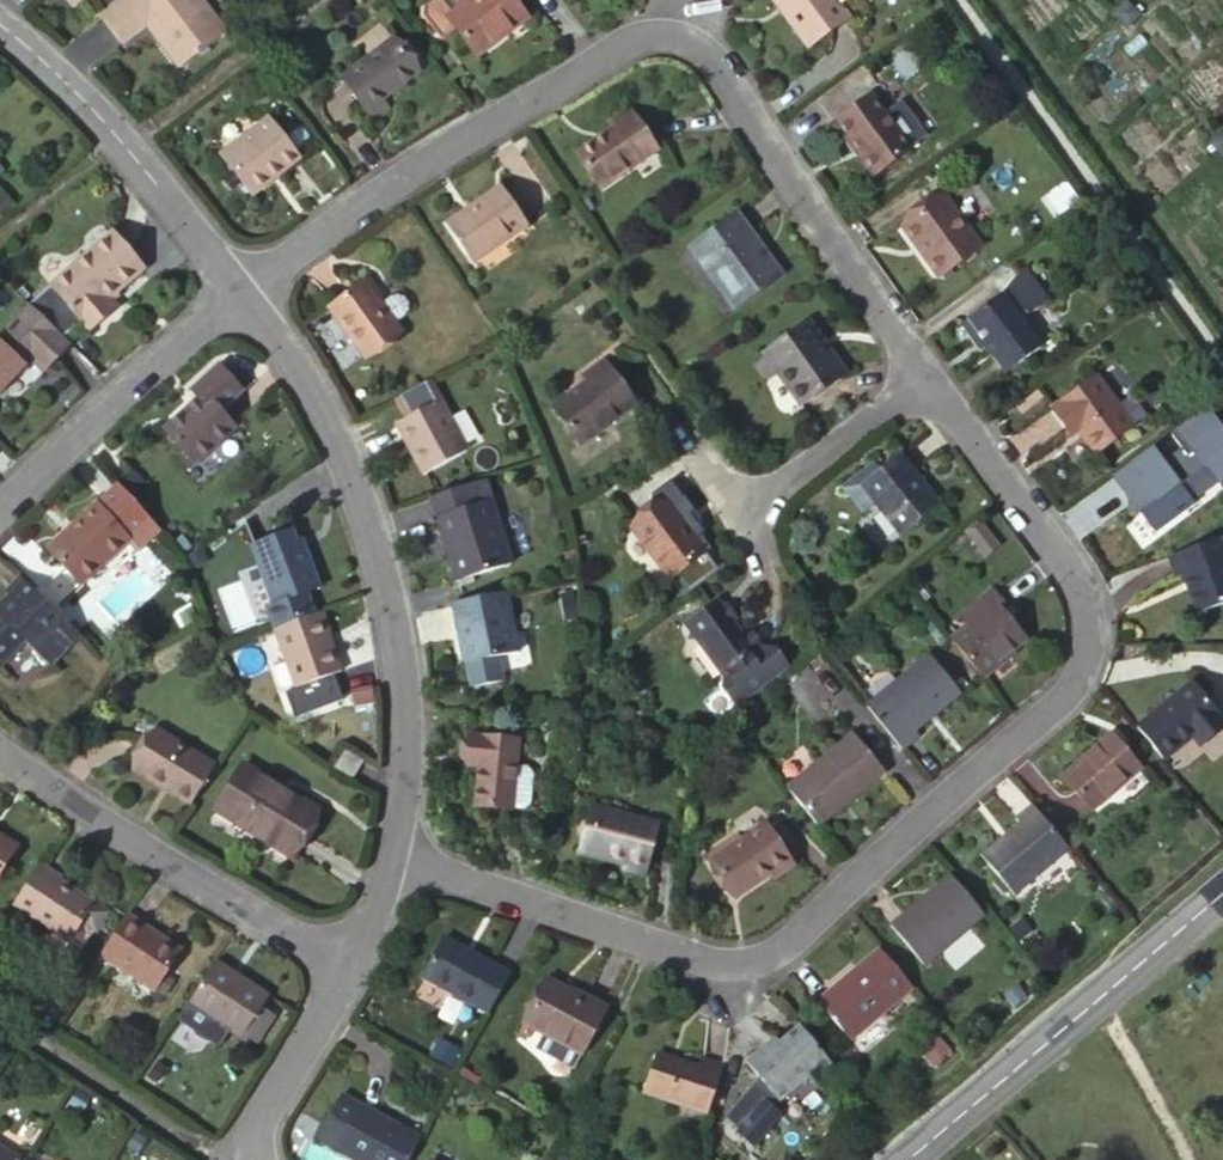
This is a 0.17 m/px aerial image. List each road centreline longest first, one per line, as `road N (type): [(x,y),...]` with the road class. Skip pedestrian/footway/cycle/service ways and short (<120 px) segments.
road 1 (residential): [(395,850),(694,958),(766,959),(1072,690),(1091,632),(1076,581),(923,375)]
road 2 (residential): [(923,375),(719,63),(695,41),(658,34),(435,159),(236,295)]
road 3 (residential): [(395,850),(406,695),(369,521),(308,389),(236,295)]
road 4 (residential): [(0,752),(203,883),(354,963)]
road 5 (tertiary): [(909,1159),(1222,895)]
road 6 (residential): [(236,295),(124,145),(0,27)]
road 7 (residential): [(236,295),(0,510)]
road 8 (residential): [(237,1159),(354,963)]
road 9 (residential): [(923,375),(744,508)]
road 10 (residential): [(354,963),(395,850)]

